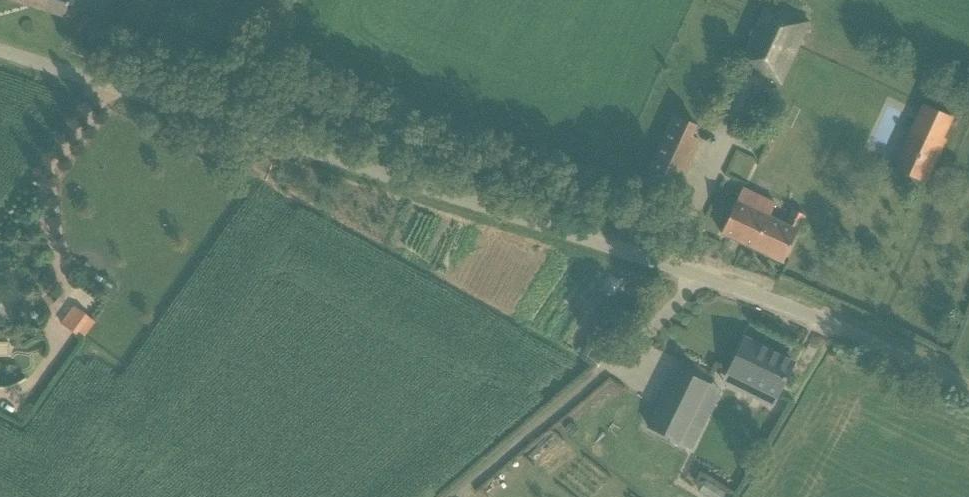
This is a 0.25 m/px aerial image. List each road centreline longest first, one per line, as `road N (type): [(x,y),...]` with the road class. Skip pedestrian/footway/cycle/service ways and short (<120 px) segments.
road 1 (unclassified): [(968,388),(707,275),(0,48)]

